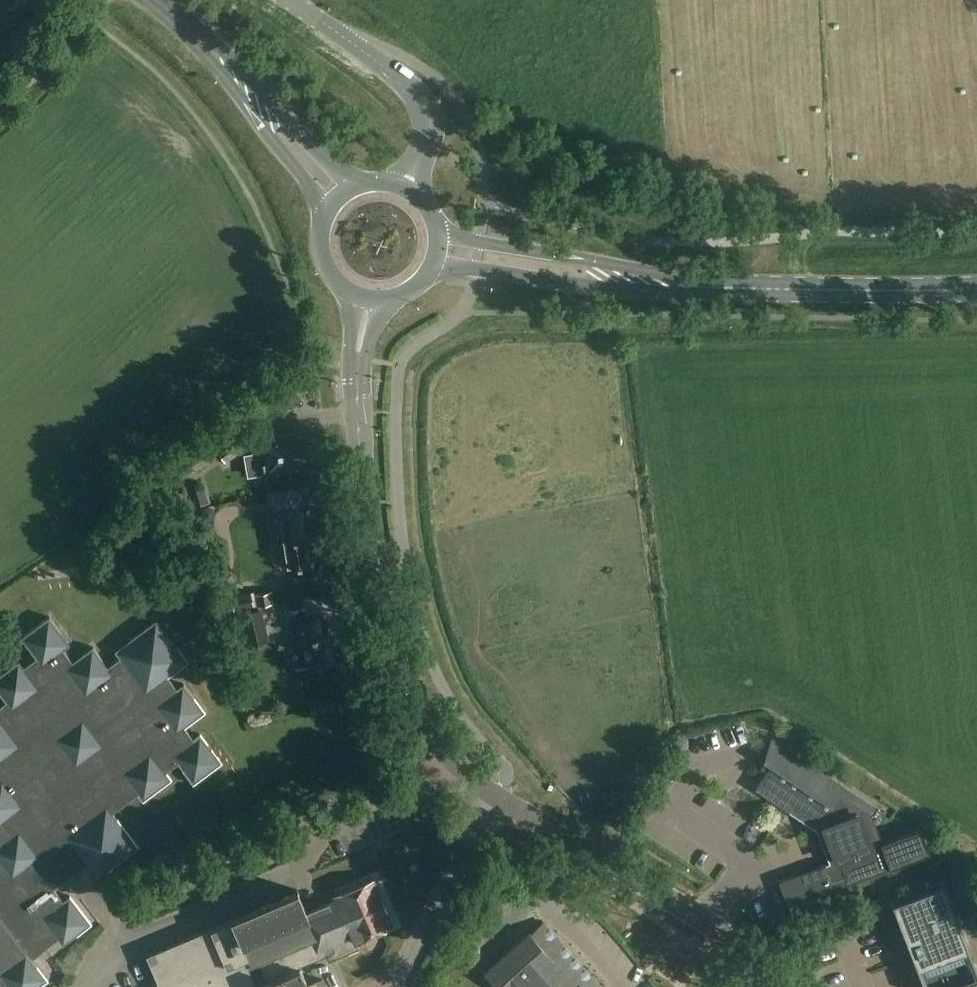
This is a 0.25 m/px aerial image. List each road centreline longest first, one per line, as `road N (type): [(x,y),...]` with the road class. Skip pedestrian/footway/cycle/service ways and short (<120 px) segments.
road 1 (tertiary): [(459,768),(417,715),(386,622),(360,455),(356,360)]
road 2 (residential): [(120,909),(139,893),(459,768)]
road 3 (tertiary): [(770,986),(685,910),(496,797)]
road 4 (primary): [(976,289),(698,287)]
road 5 (primary): [(427,274),(469,268),(619,290),(679,294),(698,287)]
road 6 (primary): [(698,287),(682,277),(436,228)]
road 7 (tertiary): [(419,159),(429,122),(419,99),(289,0)]
road 8 (residential): [(391,983),(496,797)]
road 9 (primary): [(360,184),(330,164),(223,51),(208,47)]
road 10 (primary): [(208,47),(311,186),(323,217)]
road 11 (track): [(98,0),(0,102)]

